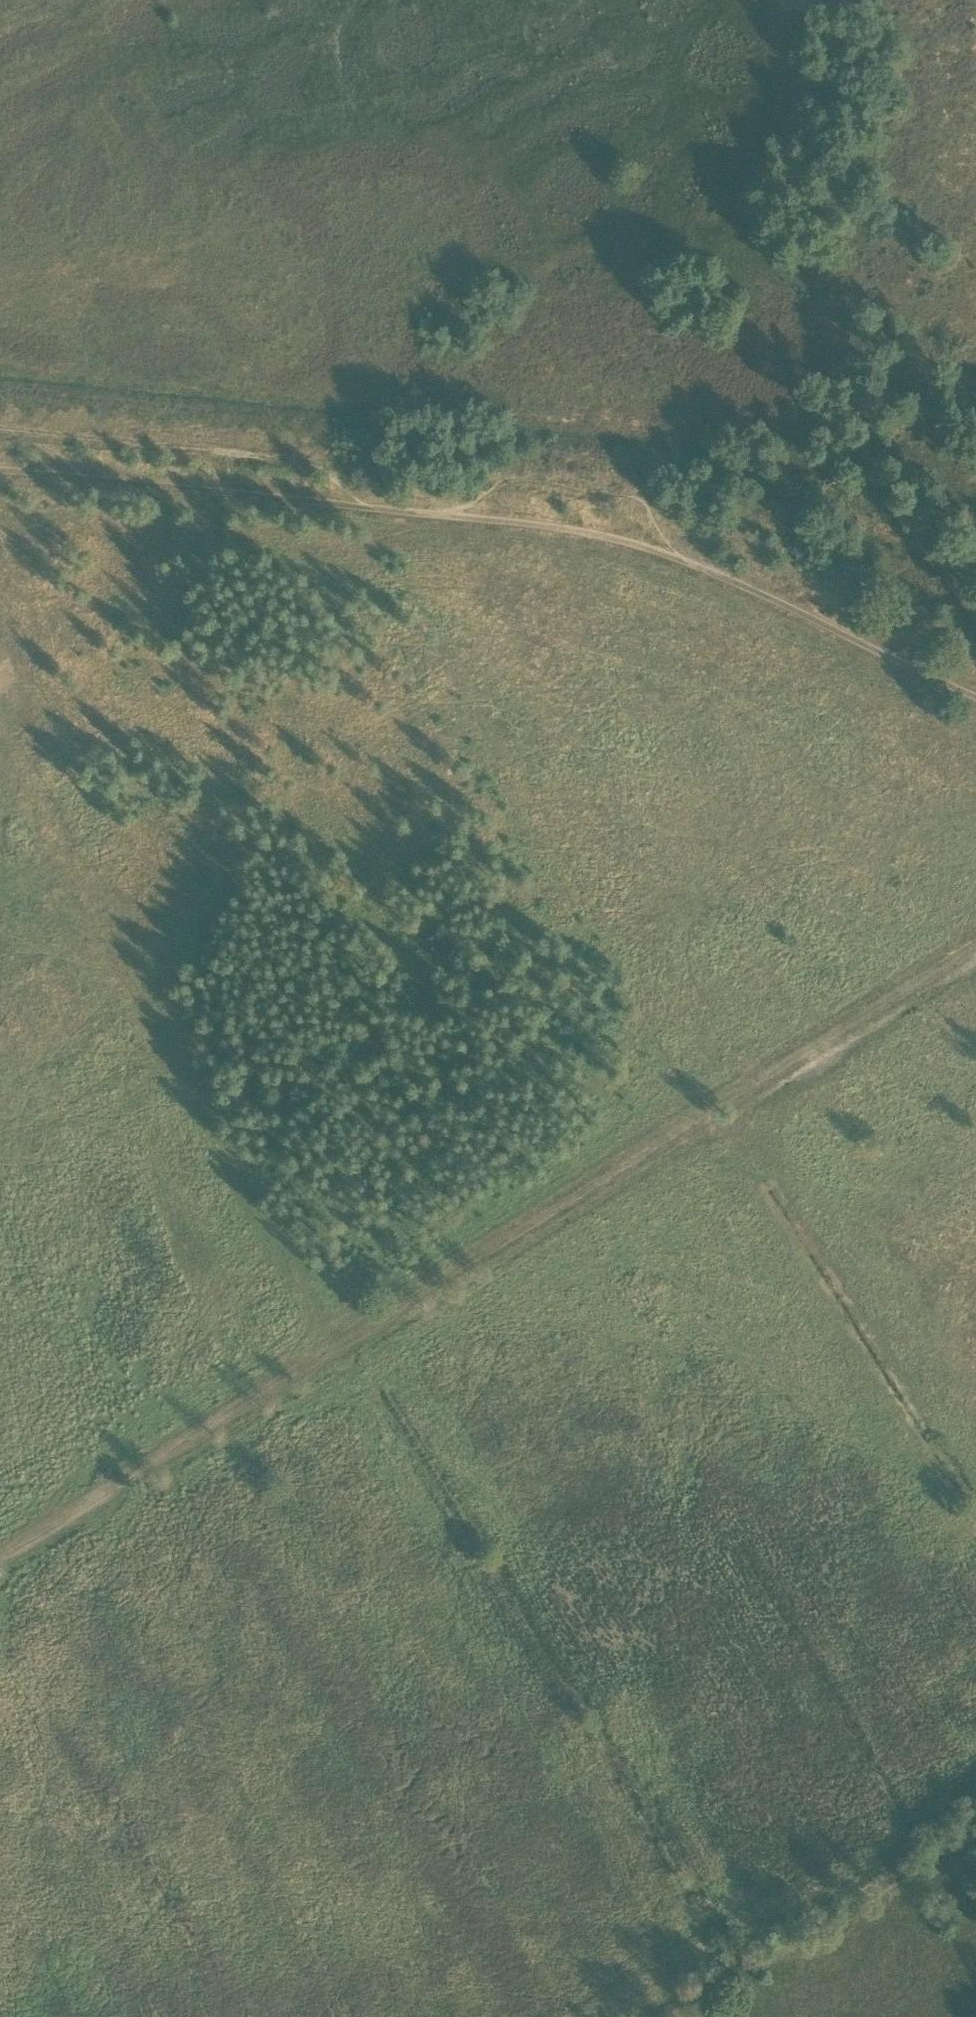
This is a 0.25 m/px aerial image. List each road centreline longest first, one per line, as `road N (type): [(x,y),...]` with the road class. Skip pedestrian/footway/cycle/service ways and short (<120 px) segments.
road 1 (track): [(975,696),(619,535),(520,517),(0,468)]

